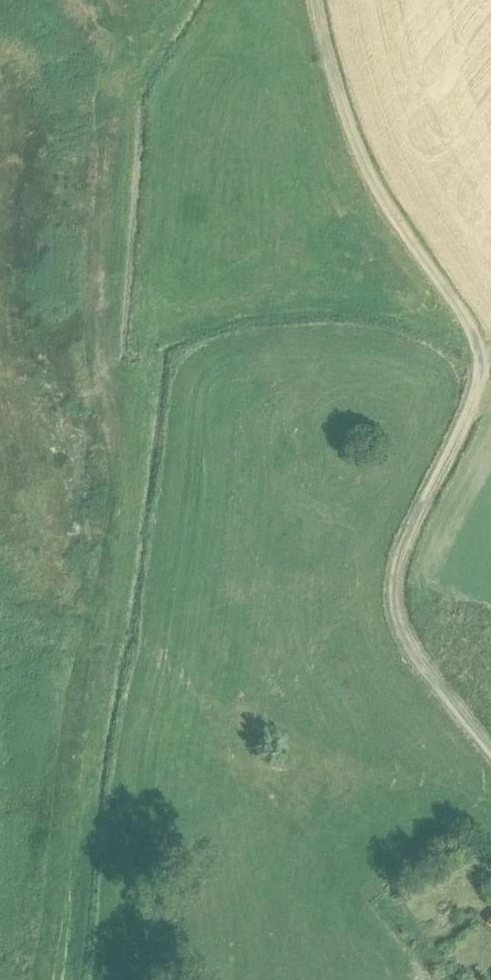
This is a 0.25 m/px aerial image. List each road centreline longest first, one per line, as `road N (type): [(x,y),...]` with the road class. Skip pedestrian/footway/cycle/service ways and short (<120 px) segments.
road 1 (unclassified): [(314,0),(370,177),(479,352),(476,394),(402,547),(396,593),(417,653),(490,752)]

